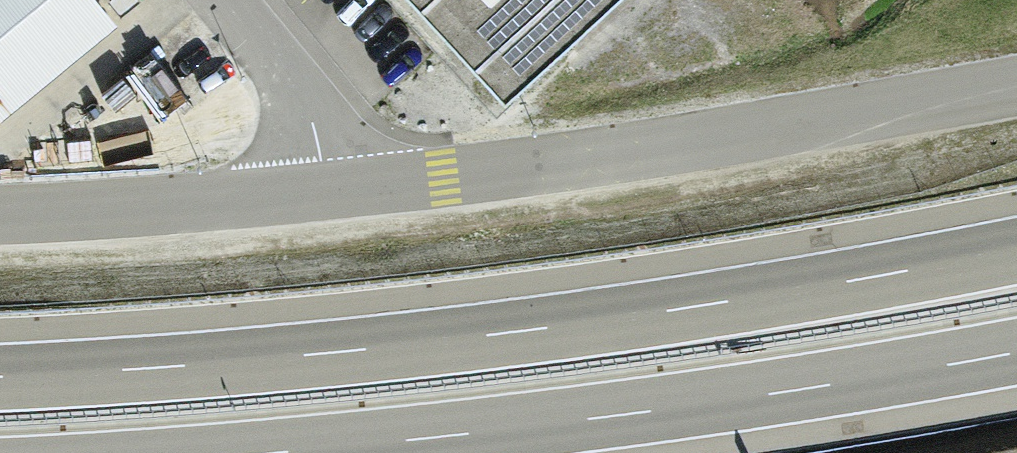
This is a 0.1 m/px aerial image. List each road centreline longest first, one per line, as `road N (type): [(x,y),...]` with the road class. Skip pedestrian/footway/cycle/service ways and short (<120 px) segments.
road 1 (motorway): [(1016,248),(507,332),(0,376)]
road 2 (motorway): [(285,452),(639,414),(1016,353)]
road 3 (unclassified): [(1016,86),(327,191)]
road 4 (unclassified): [(327,191),(0,213)]
road 5 (residential): [(327,191),(305,95),(227,0)]

